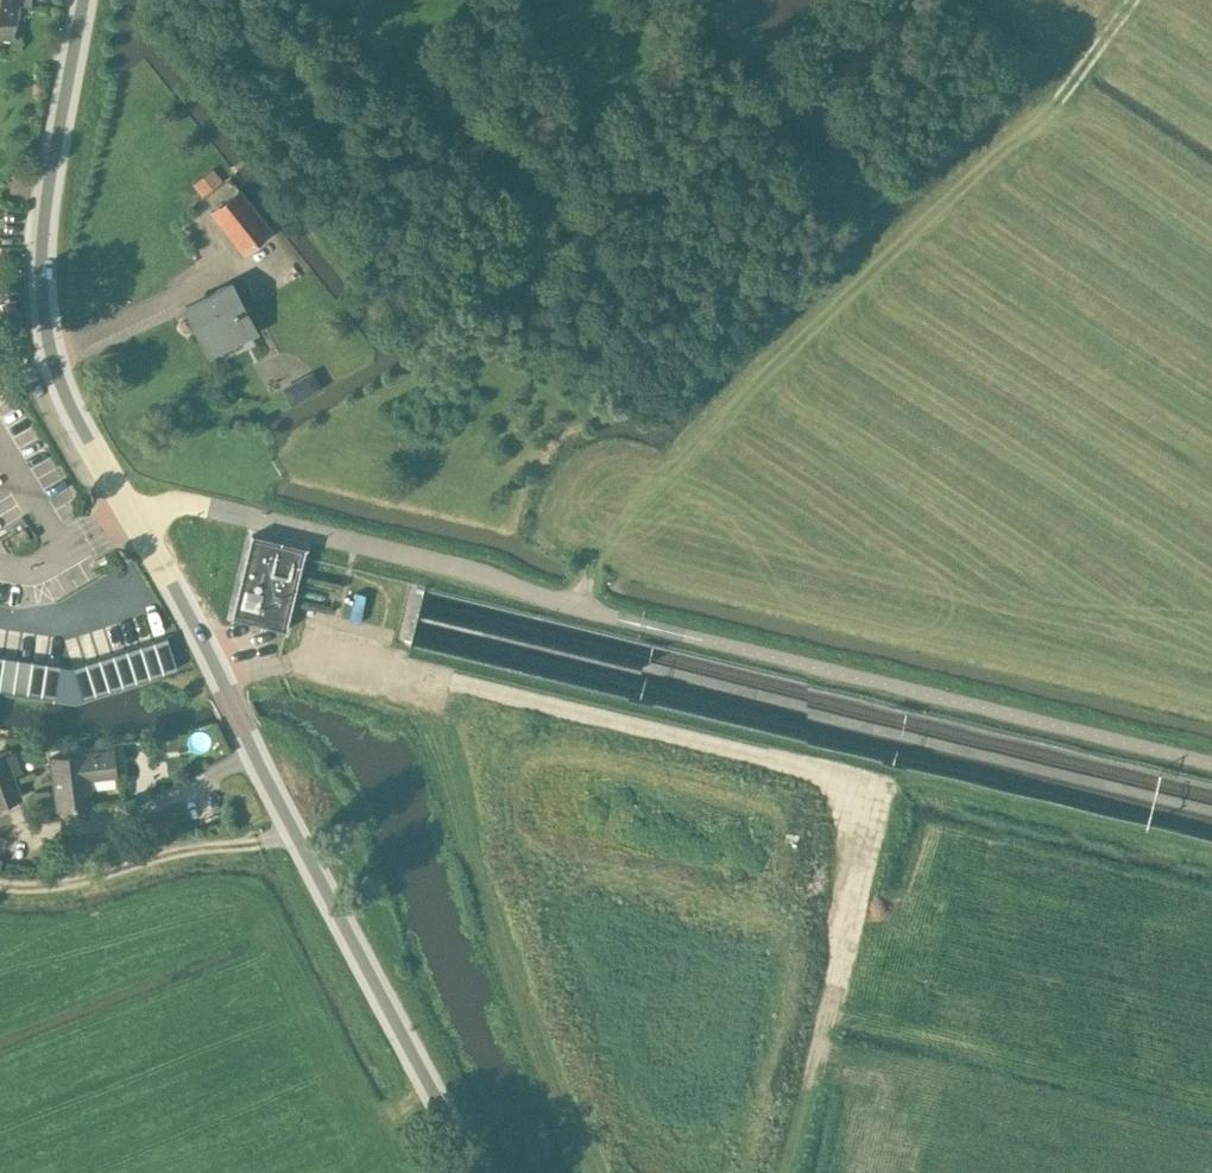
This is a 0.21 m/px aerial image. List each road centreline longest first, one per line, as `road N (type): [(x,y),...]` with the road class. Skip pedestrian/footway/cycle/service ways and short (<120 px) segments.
road 1 (track): [(573,604),(627,501),(1050,107),(1135,0)]
road 2 (tertiary): [(133,515),(73,412),(45,334),(45,205),(83,0)]
road 3 (unclassified): [(620,620),(471,567),(196,502),(170,500),(133,515)]
road 4 (tertiary): [(291,825),(477,1172)]
road 5 (tertiary): [(291,825),(133,515)]

